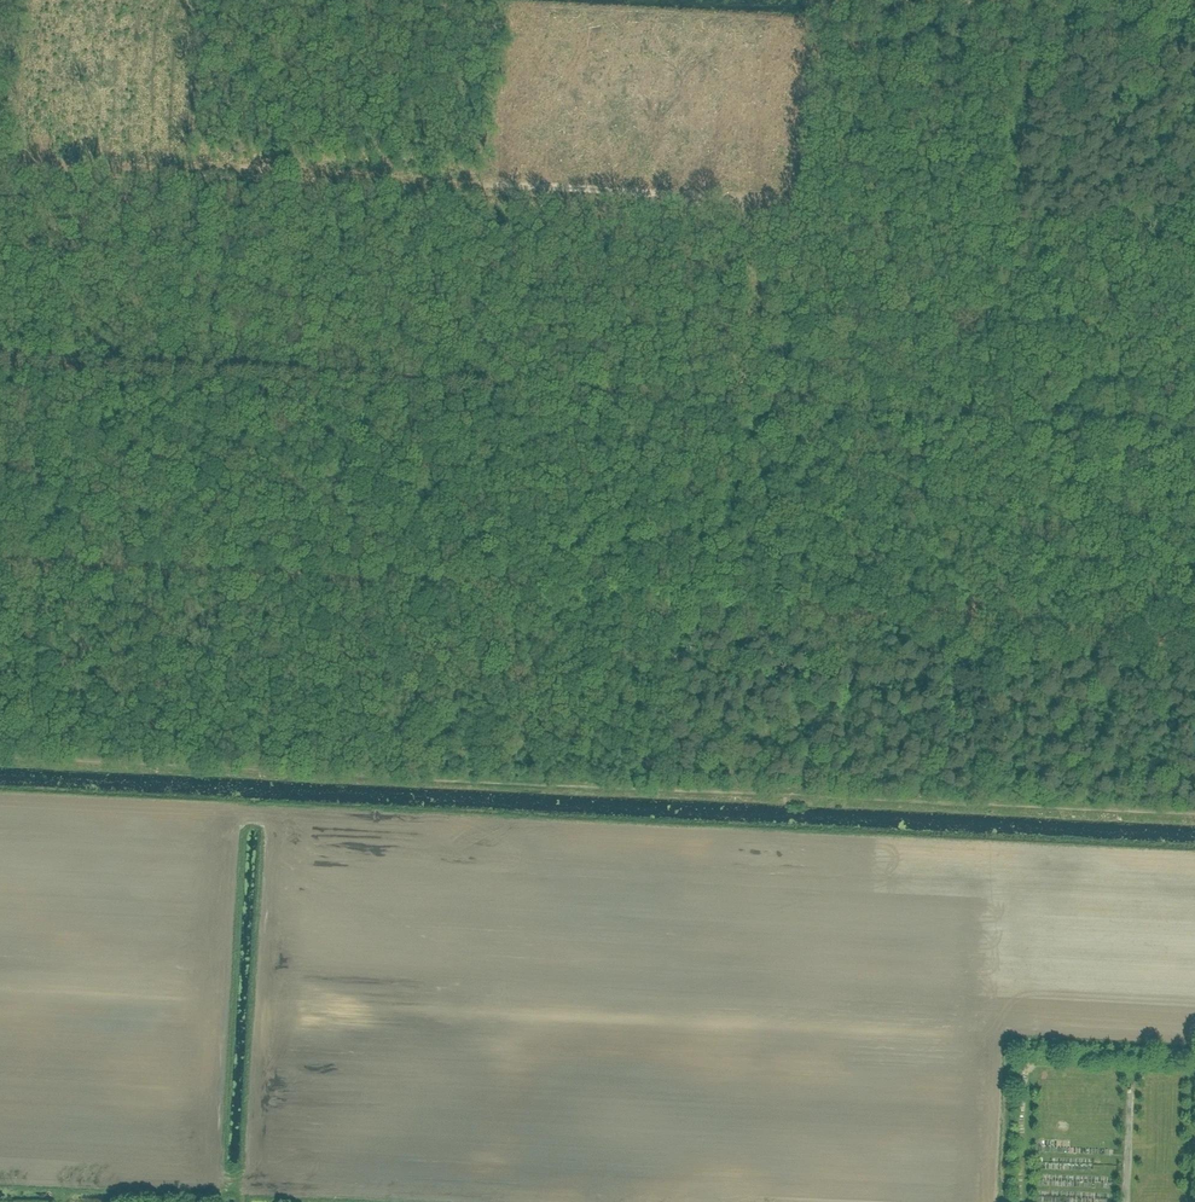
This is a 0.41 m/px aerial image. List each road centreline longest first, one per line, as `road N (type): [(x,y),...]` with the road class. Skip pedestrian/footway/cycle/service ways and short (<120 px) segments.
road 1 (track): [(0,361),(853,409)]

